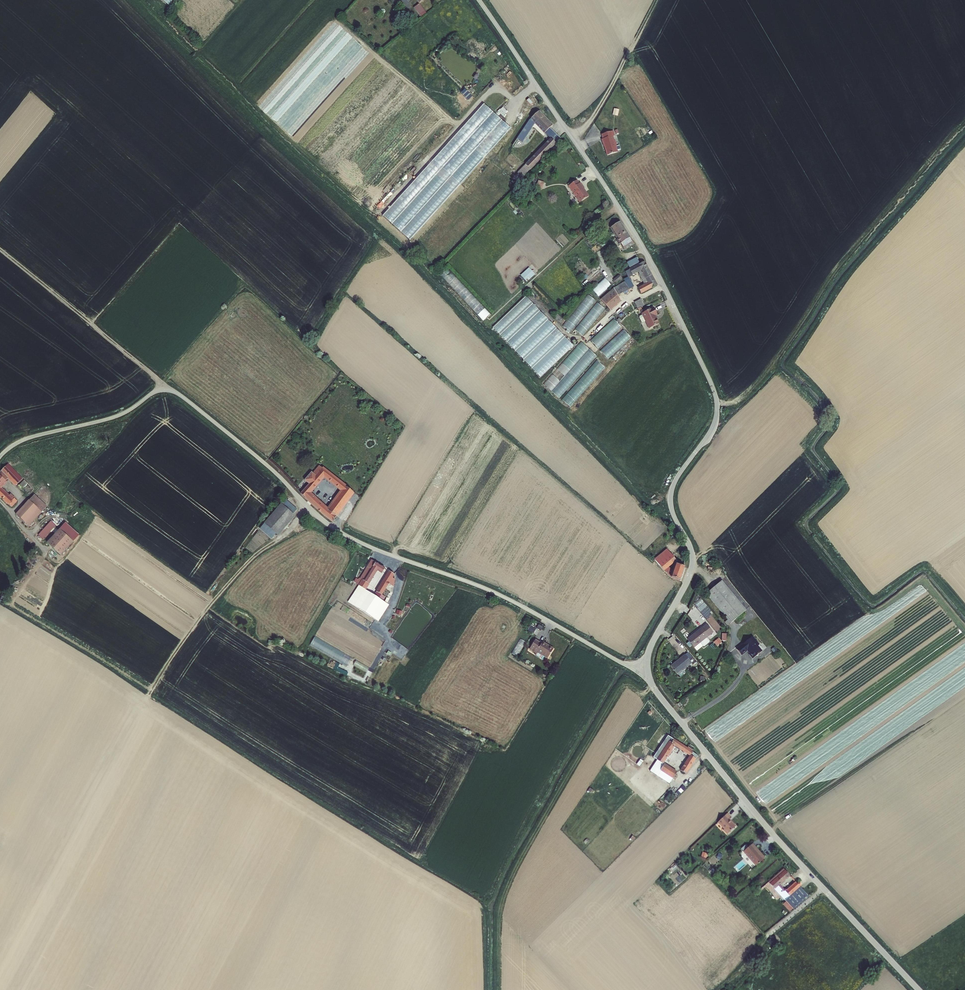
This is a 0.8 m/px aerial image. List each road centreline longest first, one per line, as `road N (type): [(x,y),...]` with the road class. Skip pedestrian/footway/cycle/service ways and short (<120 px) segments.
road 1 (unclassified): [(648,669),(652,644),(691,571),(671,495),(715,421),(714,389),(640,241),(479,0)]
road 2 (unclassified): [(648,669),(495,592),(348,536),(182,396),(163,389)]
road 3 (unclassified): [(919,989),(773,835),(657,691),(648,669)]
road 4 (track): [(163,389),(0,250)]
road 5 (unclassified): [(0,456),(35,435),(117,416),(163,389)]
road 6 (track): [(574,140),(656,0)]

